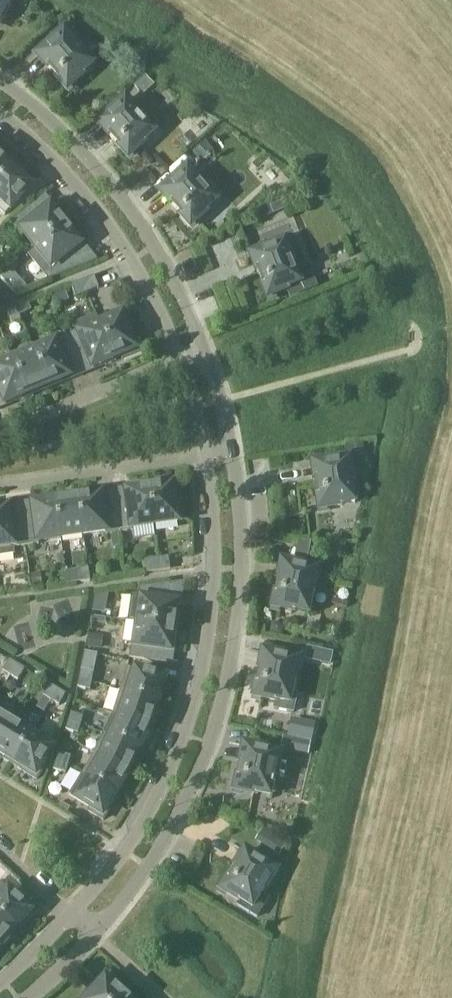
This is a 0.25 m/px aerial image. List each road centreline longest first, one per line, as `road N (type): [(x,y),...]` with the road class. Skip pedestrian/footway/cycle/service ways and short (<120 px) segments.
road 1 (residential): [(93,939),(167,842),(208,745),(237,609),(233,449)]
road 2 (residential): [(210,454),(211,567),(193,706),(155,801),(70,916)]
road 3 (residential): [(208,344),(108,180),(0,82)]
road 4 (residential): [(0,119),(69,180),(125,246),(186,355)]
road 5 (residential): [(210,454),(0,489)]
road 6 (residential): [(0,428),(186,355)]

